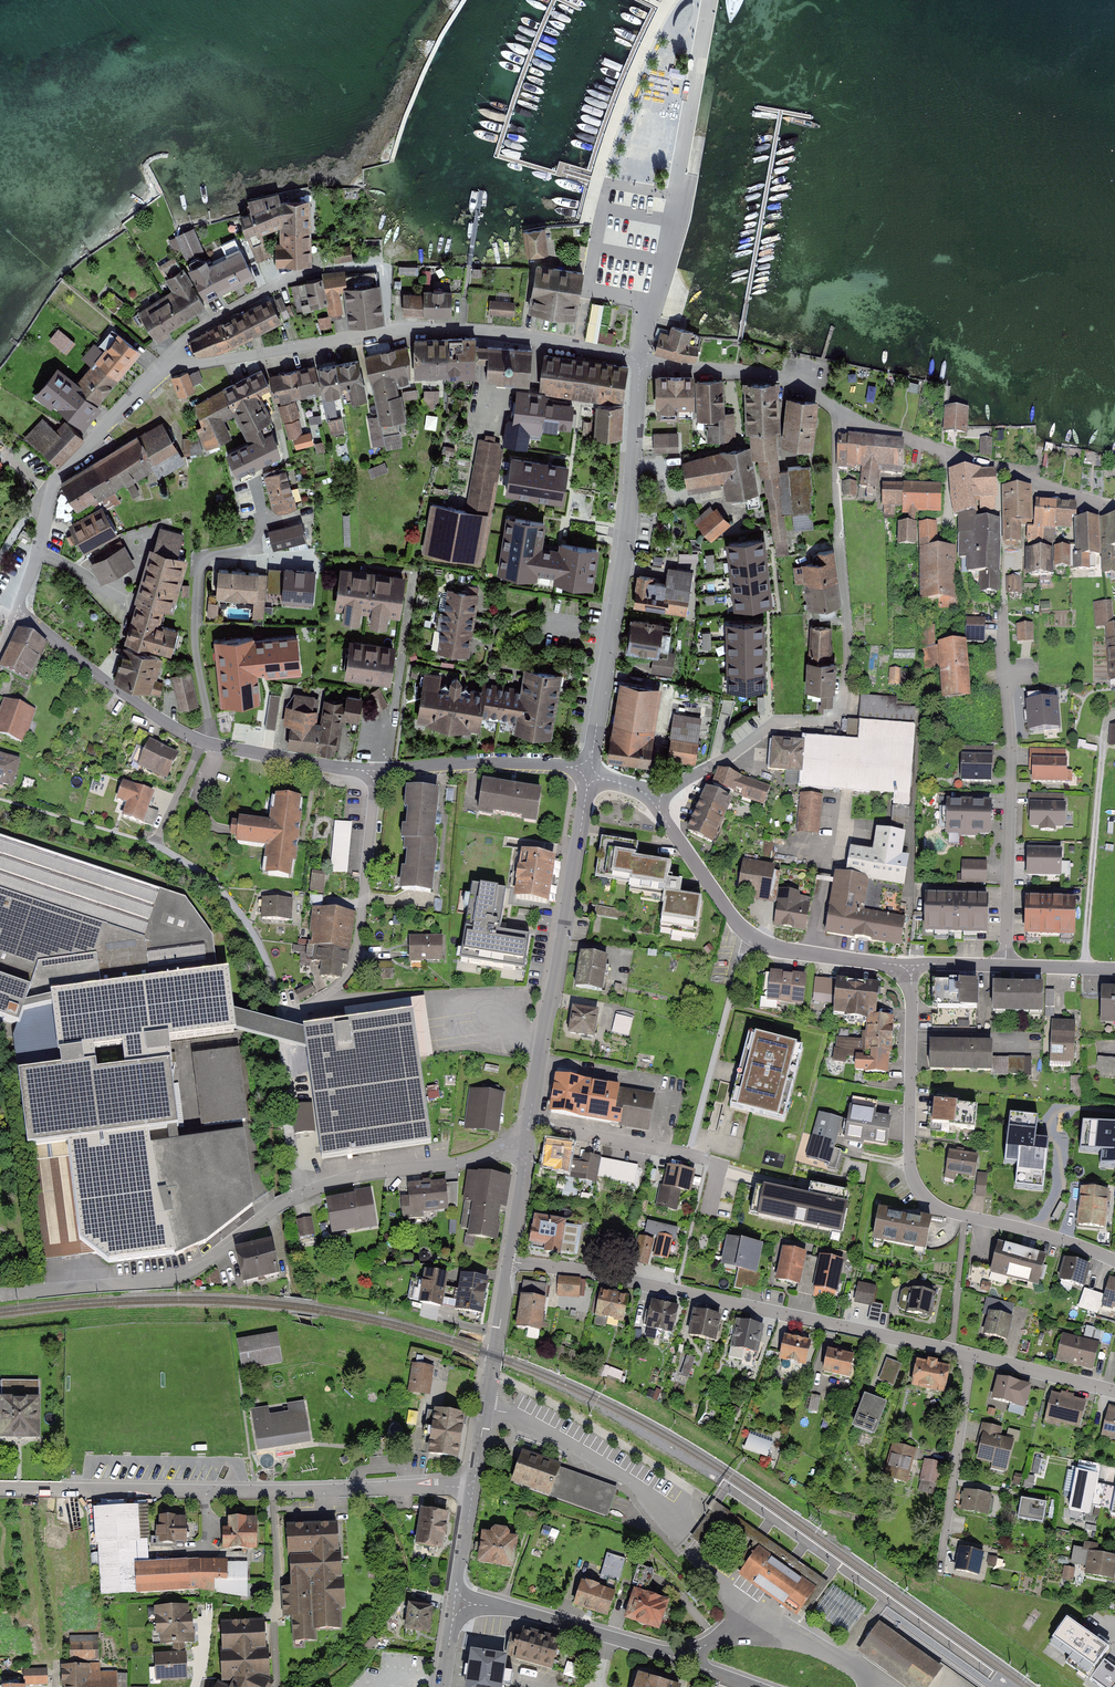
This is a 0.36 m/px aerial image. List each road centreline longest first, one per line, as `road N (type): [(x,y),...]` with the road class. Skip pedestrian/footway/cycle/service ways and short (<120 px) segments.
road 1 (residential): [(525,1144),(322,1186),(164,1282),(0,1295)]
road 2 (residential): [(642,797),(727,759),(771,725),(839,711),(848,661),(835,454),(845,414)]
road 3 (residential): [(473,1489),(0,1489)]
road 4 (residential): [(970,1354),(510,1262)]
road 5 (residential): [(911,963),(909,1155),(923,1194),(939,1208),(1114,1261)]
road 6 (residential): [(640,361),(626,546),(589,775)]
road 7 (residential): [(1005,965),(1011,752),(1004,608)]
road 8 (residential): [(589,775),(529,1125)]
road 9 (residential): [(911,963),(792,952),(748,936),(642,797)]
road 10 (residential): [(165,368),(181,342),(317,269),(381,263),(389,331)]
road 11 (residential): [(756,1686),(540,1615),(454,1607)]
road 12 (residential): [(18,614),(57,480),(165,368)]
road 13 (residential): [(377,771),(352,965),(319,999),(280,1018)]
road 14 (residential): [(845,414),(1114,506)]
road 15 (residential): [(389,331),(461,331),(640,361)]
road 16 (residential): [(257,545),(213,554),(199,566),(195,654),(212,744)]
road 17 (residential): [(510,1262),(473,1489)]
road 18 (residential): [(165,368),(389,331)]
road 19 (residential): [(201,742),(18,614)]
road 20 (residential): [(970,1354),(939,1574)]
road 21 (residential): [(640,361),(781,377),(845,414)]
road 22 (residential): [(589,775),(513,764),(377,771)]
road 23 (residential): [(529,1125),(707,1160)]
road 24 (residential): [(377,771),(212,744)]
road 25 (residential): [(1114,1391),(970,1354)]

